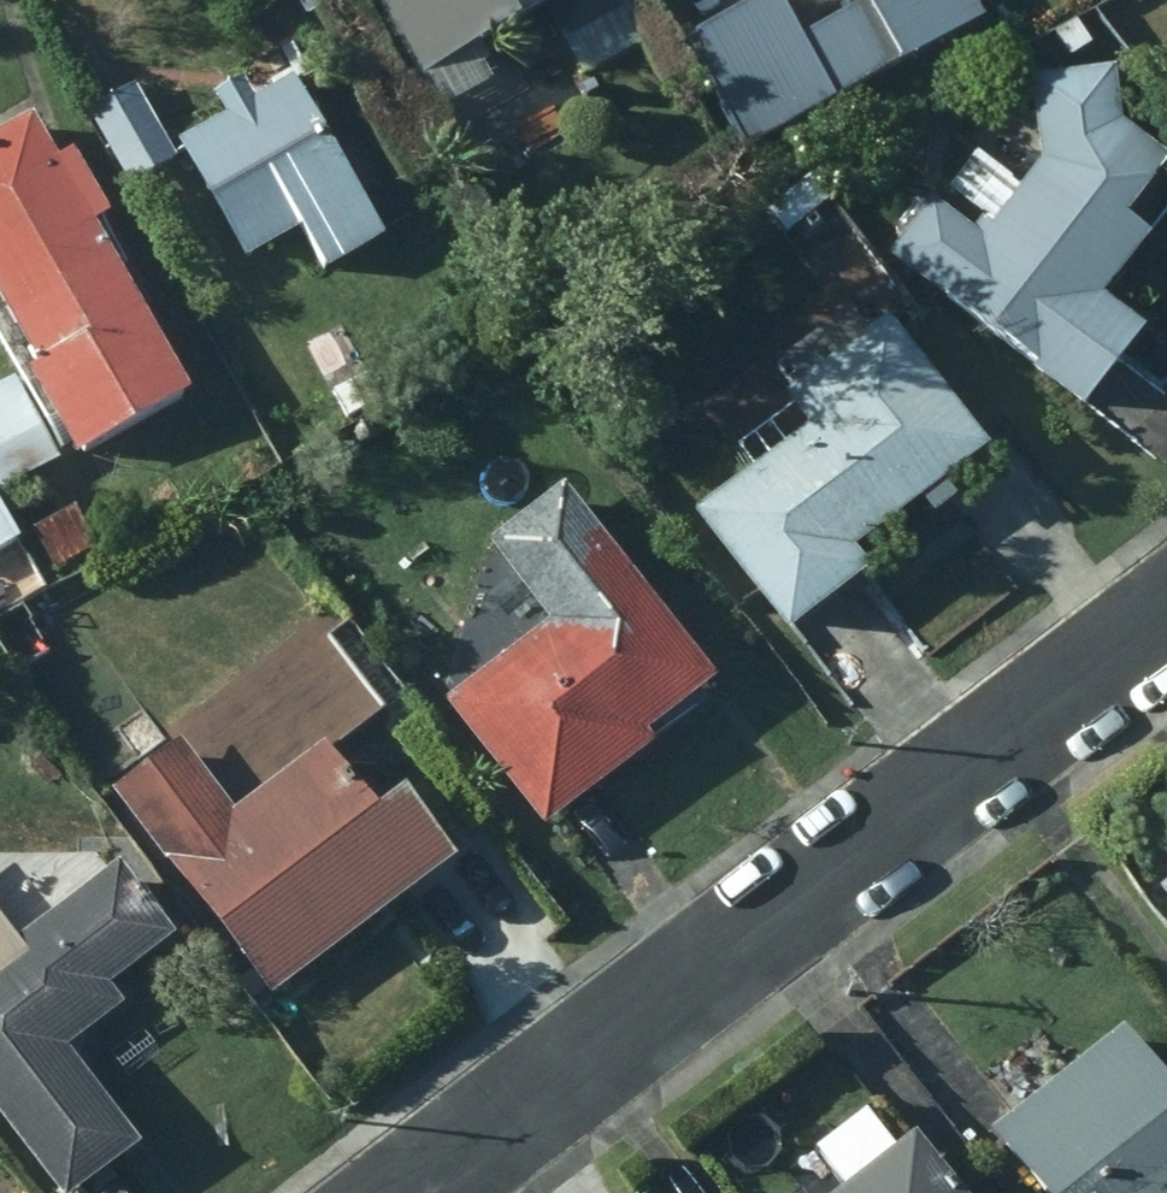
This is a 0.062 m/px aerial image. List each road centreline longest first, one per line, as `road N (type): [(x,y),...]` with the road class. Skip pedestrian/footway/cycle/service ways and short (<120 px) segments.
road 1 (residential): [(1166,627),(421,1192)]

